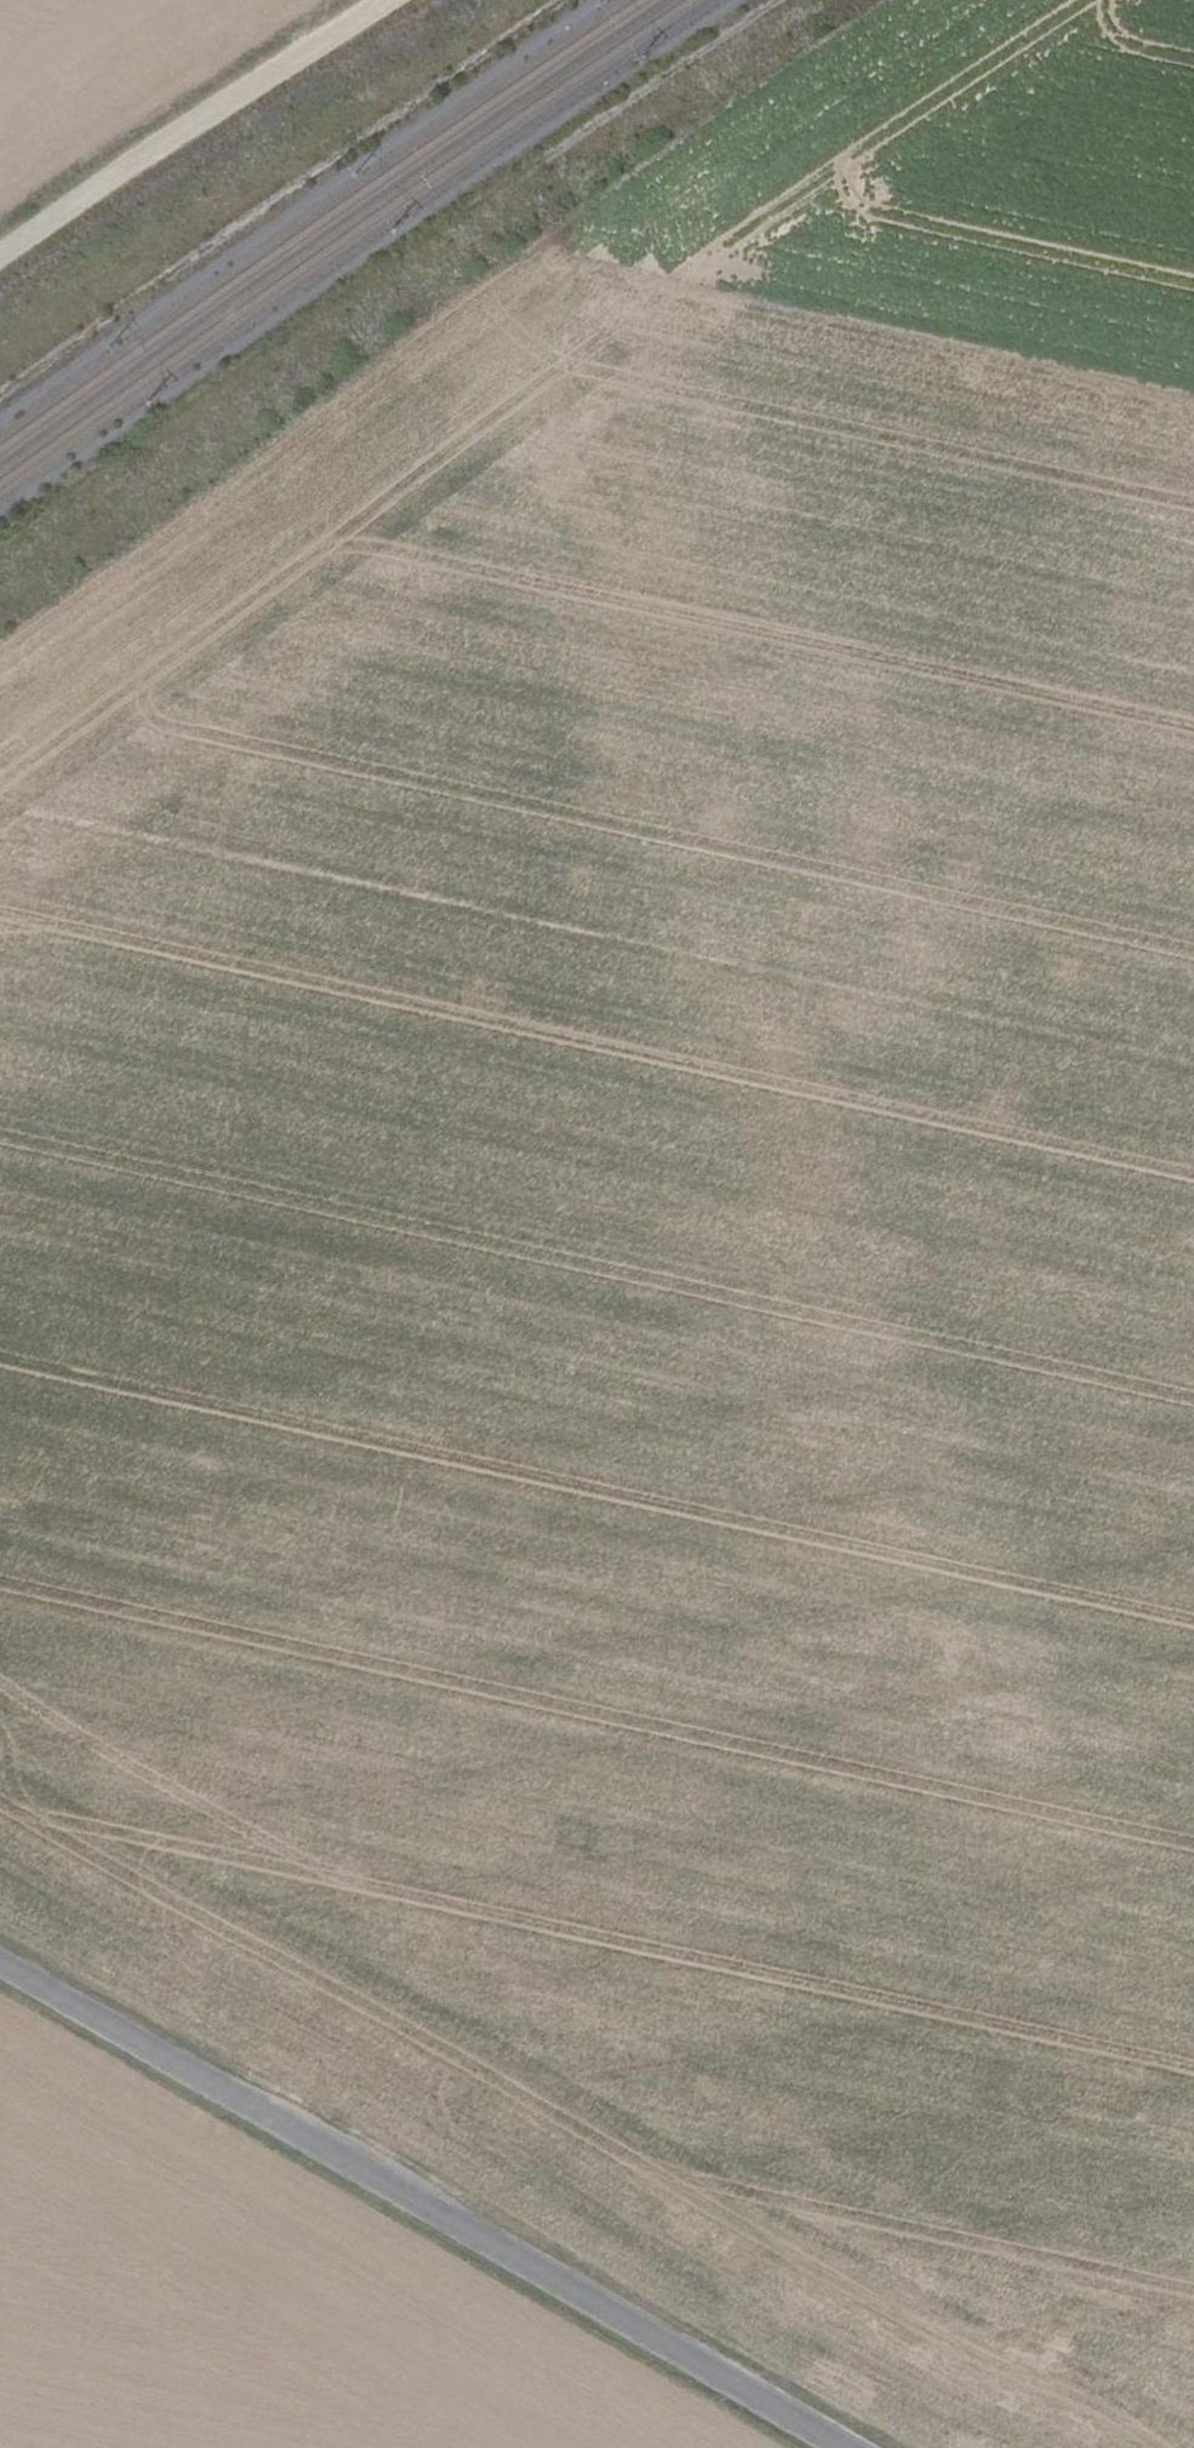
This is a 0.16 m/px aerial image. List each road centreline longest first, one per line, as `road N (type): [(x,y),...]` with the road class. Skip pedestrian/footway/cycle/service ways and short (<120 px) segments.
road 1 (unclassified): [(0,1963),(840,2447)]
road 2 (track): [(386,0),(0,257)]

